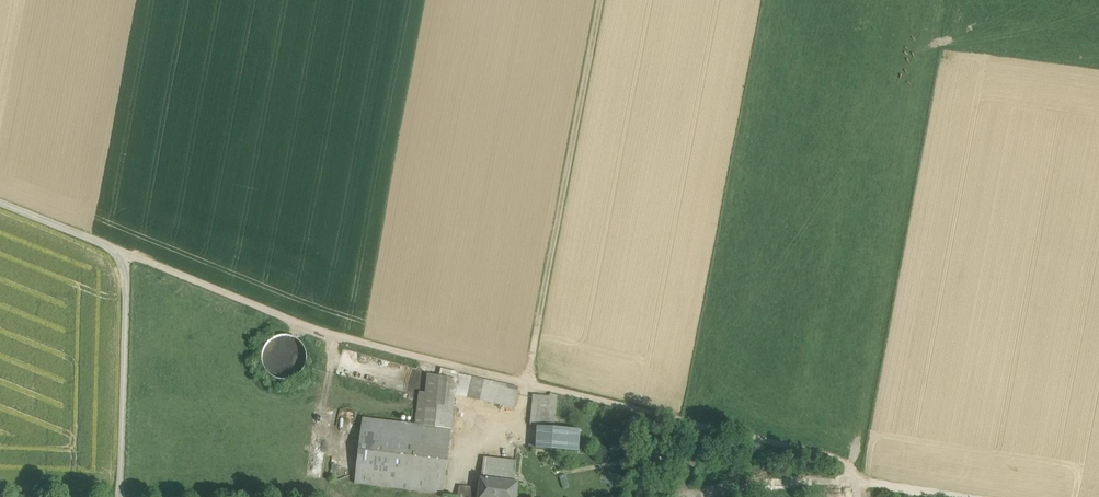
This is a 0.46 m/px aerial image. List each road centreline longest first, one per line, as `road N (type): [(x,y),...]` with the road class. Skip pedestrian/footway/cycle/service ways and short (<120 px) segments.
road 1 (track): [(856,496),(843,460),(289,323),(129,256)]
road 2 (track): [(123,496),(129,256),(0,202)]

